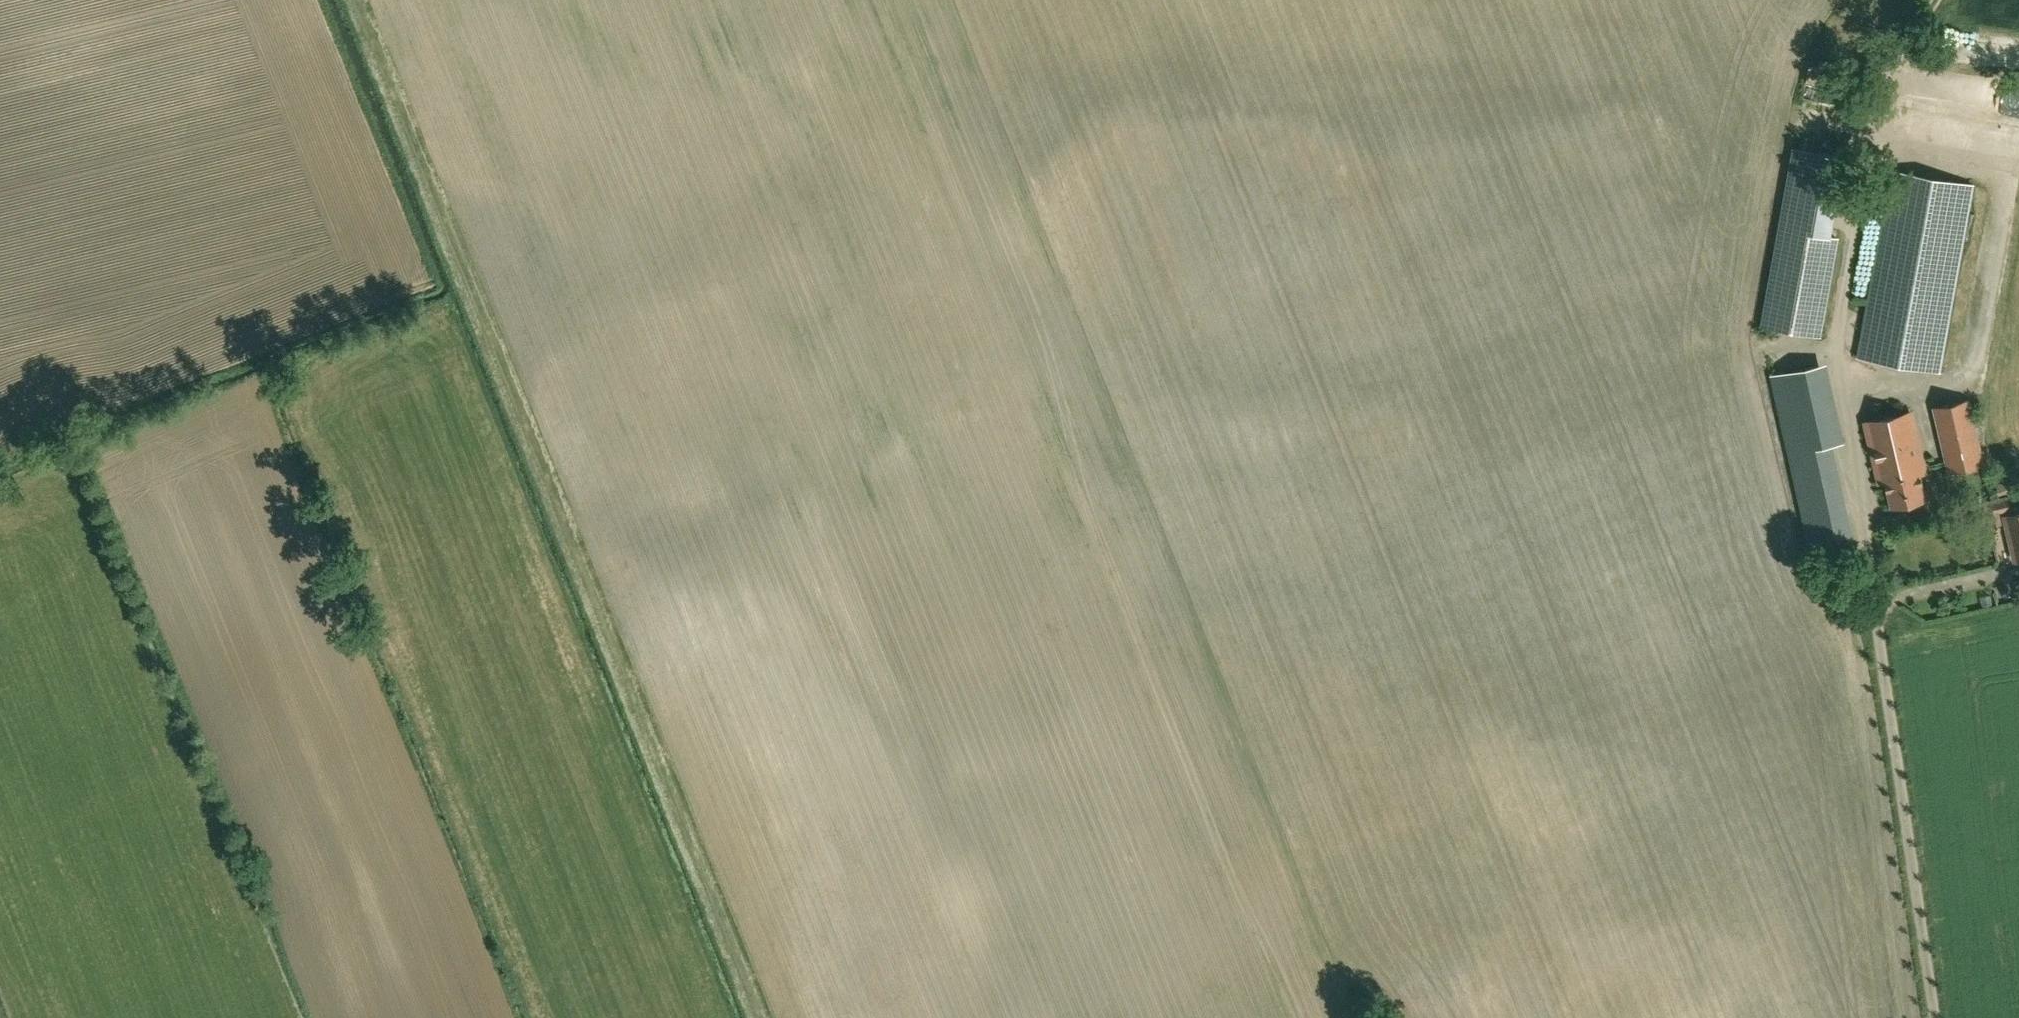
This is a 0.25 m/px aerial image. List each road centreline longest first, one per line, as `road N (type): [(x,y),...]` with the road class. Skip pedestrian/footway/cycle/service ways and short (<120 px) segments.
road 1 (track): [(351,0),(759,1017)]
road 2 (track): [(1874,604),(1872,545),(1839,343),(1889,64),(1933,0)]
road 3 (track): [(1850,403),(1956,386),(1979,358),(2007,169)]

